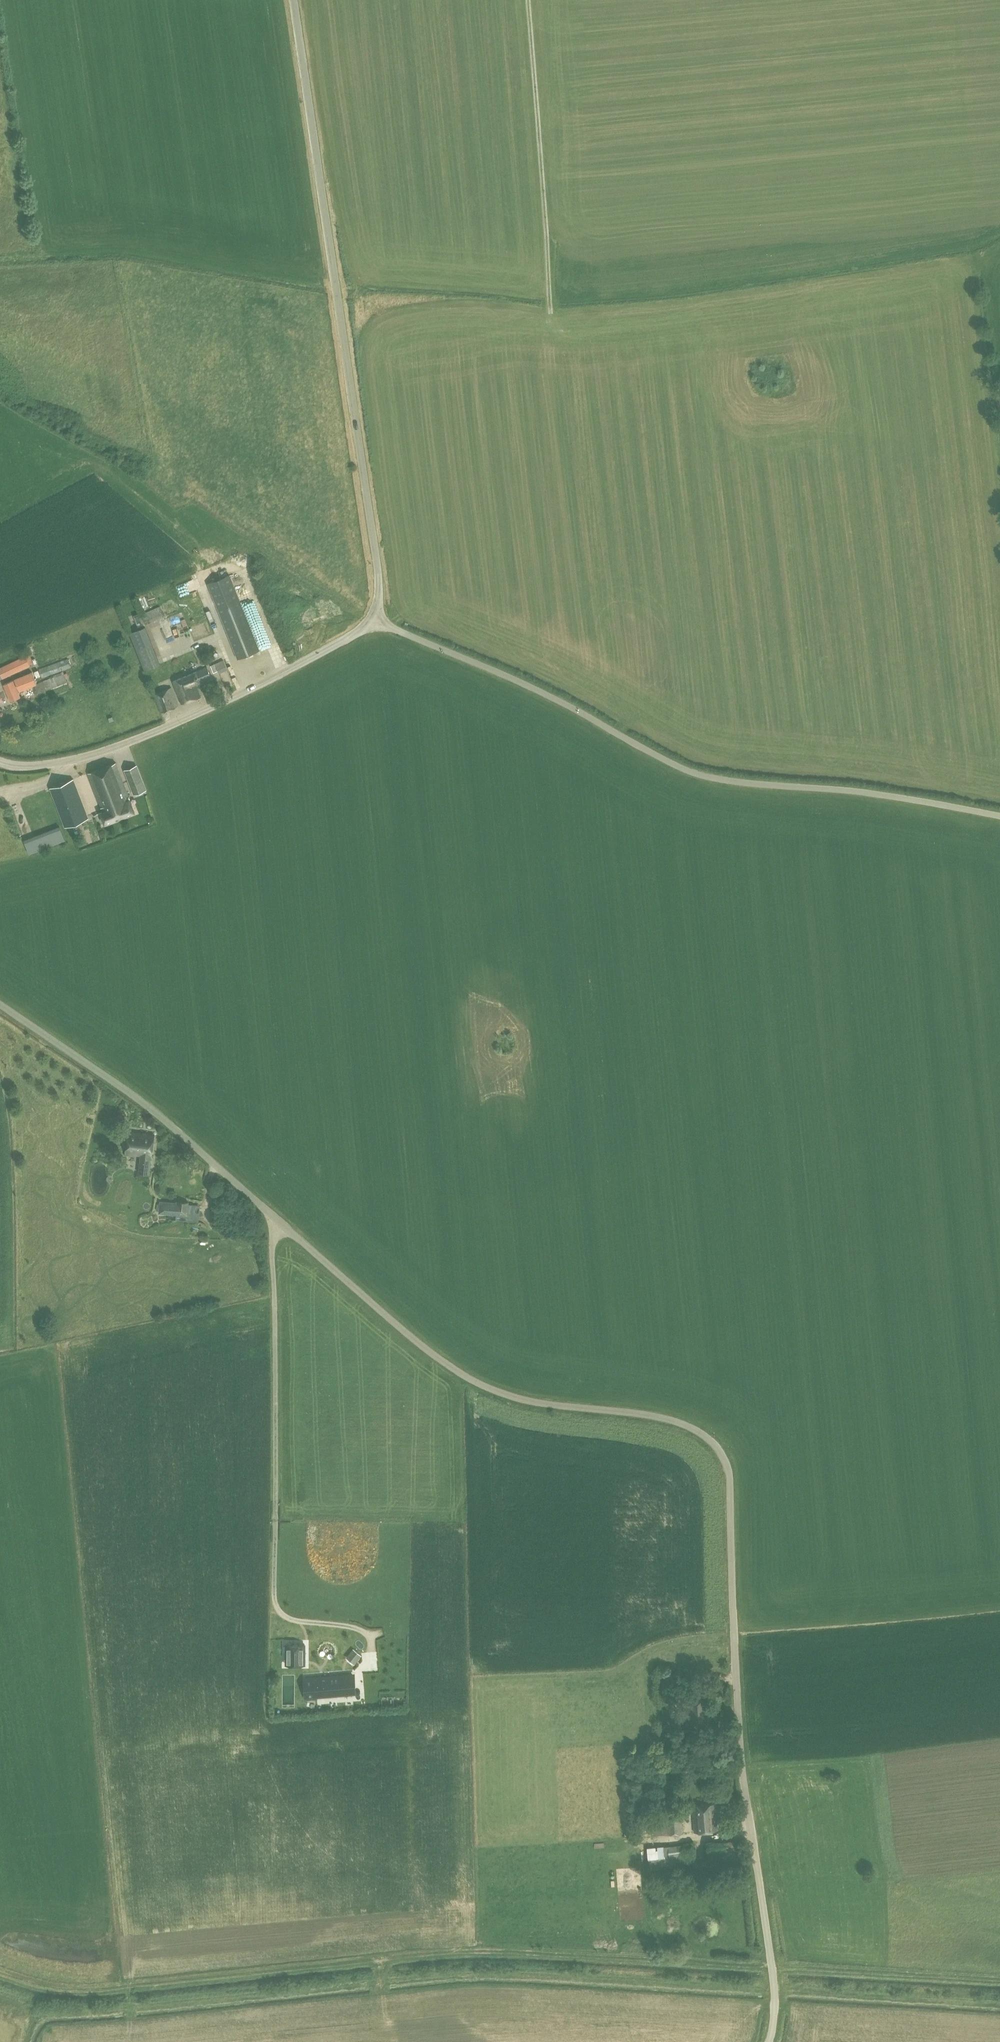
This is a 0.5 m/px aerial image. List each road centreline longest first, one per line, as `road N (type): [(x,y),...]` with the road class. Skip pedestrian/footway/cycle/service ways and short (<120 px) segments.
road 1 (unclassified): [(771,2041),(773,1969),(744,1782),(732,1483),(724,1456),(678,1424),(539,1405),(466,1379),(132,1094),(0,1005)]
road 2 (unclassified): [(999,816),(702,776),(544,692),(369,620)]
road 3 (unclassified): [(369,620),(378,570),(297,0)]
road 4 (unclassified): [(0,760),(48,765),(120,747),(260,684),(369,620)]

